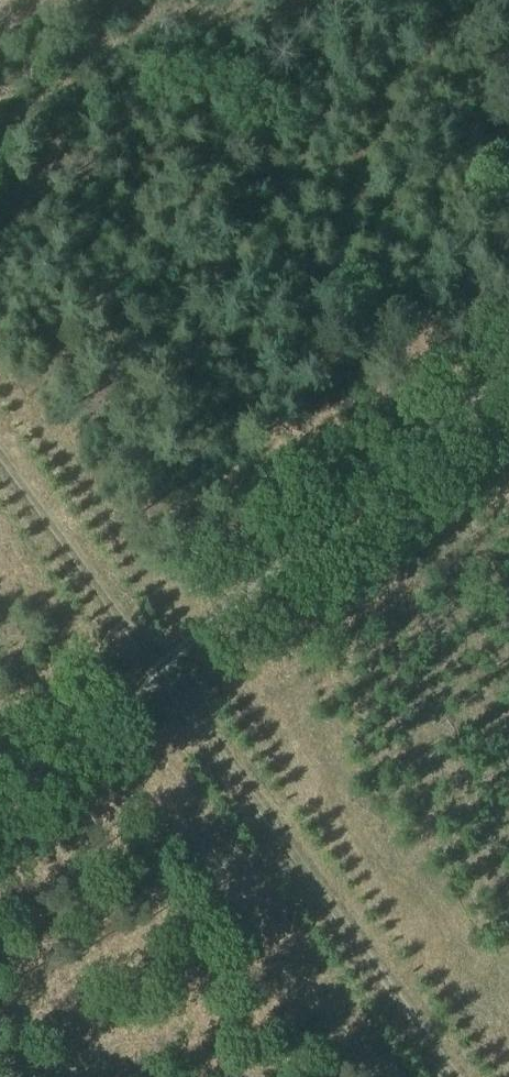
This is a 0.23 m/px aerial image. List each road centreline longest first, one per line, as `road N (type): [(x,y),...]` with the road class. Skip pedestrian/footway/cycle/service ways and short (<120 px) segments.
road 1 (track): [(0,801),(508,377)]

